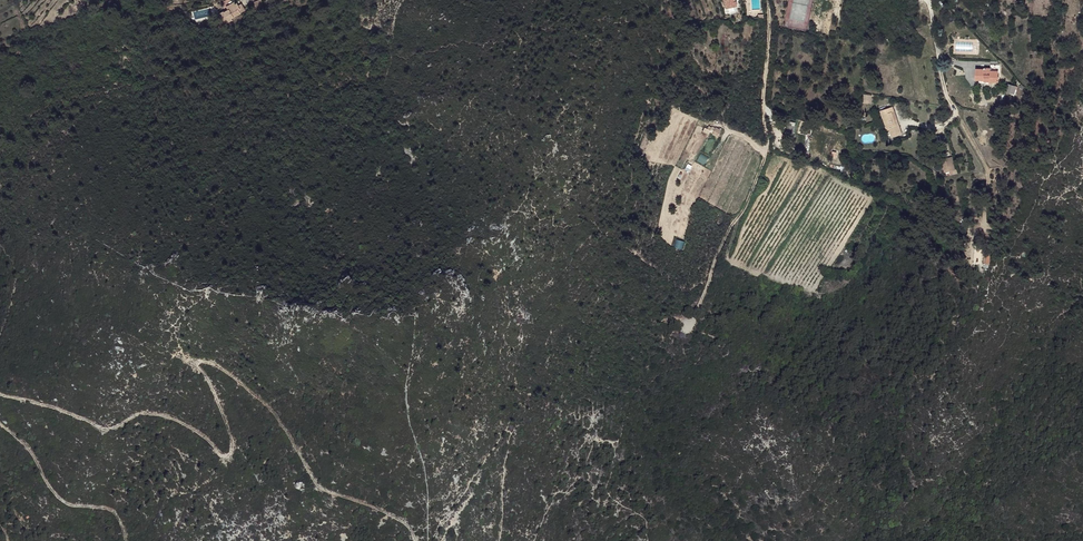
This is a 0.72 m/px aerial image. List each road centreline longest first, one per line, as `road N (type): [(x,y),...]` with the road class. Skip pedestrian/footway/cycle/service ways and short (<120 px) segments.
road 1 (track): [(414,540),(393,516),(317,486),(269,406),(220,367),(196,366),(235,443),(228,457),(173,420),(137,414),(106,430),(0,394)]
road 2 (track): [(766,149),(689,318),(710,334),(710,352),(669,367),(639,393),(614,456)]
road 3 (track): [(983,228),(988,169),(946,93),(926,0)]
road 4 (track): [(0,424),(33,452),(64,503),(116,515),(127,540)]

